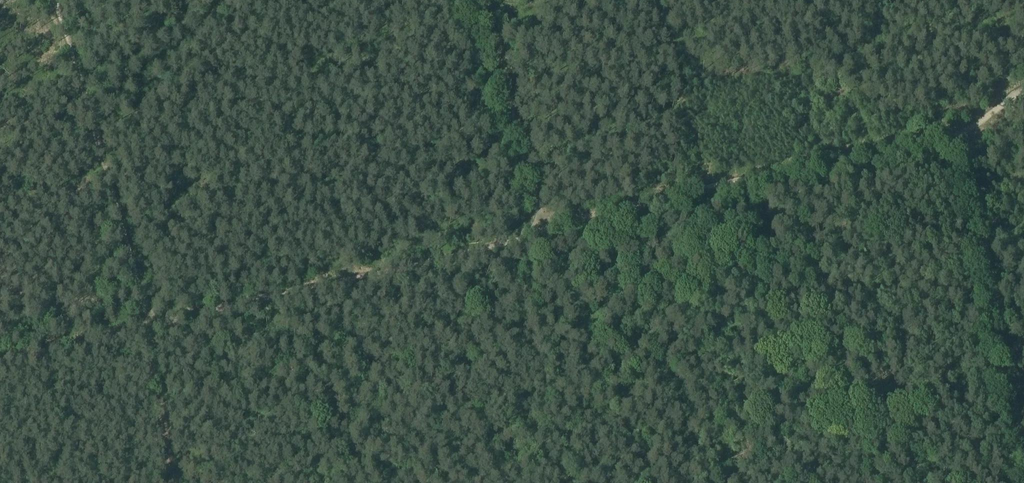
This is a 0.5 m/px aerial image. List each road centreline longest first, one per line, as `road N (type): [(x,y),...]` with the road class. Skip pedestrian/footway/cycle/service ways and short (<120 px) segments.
road 1 (track): [(539,226),(963,134)]
road 2 (track): [(539,226),(522,238),(152,325)]
road 3 (track): [(56,0),(152,325)]
road 4 (track): [(963,134),(1023,458)]
road 5 (track): [(471,0),(539,226)]
road 6 (track): [(0,359),(152,325)]

